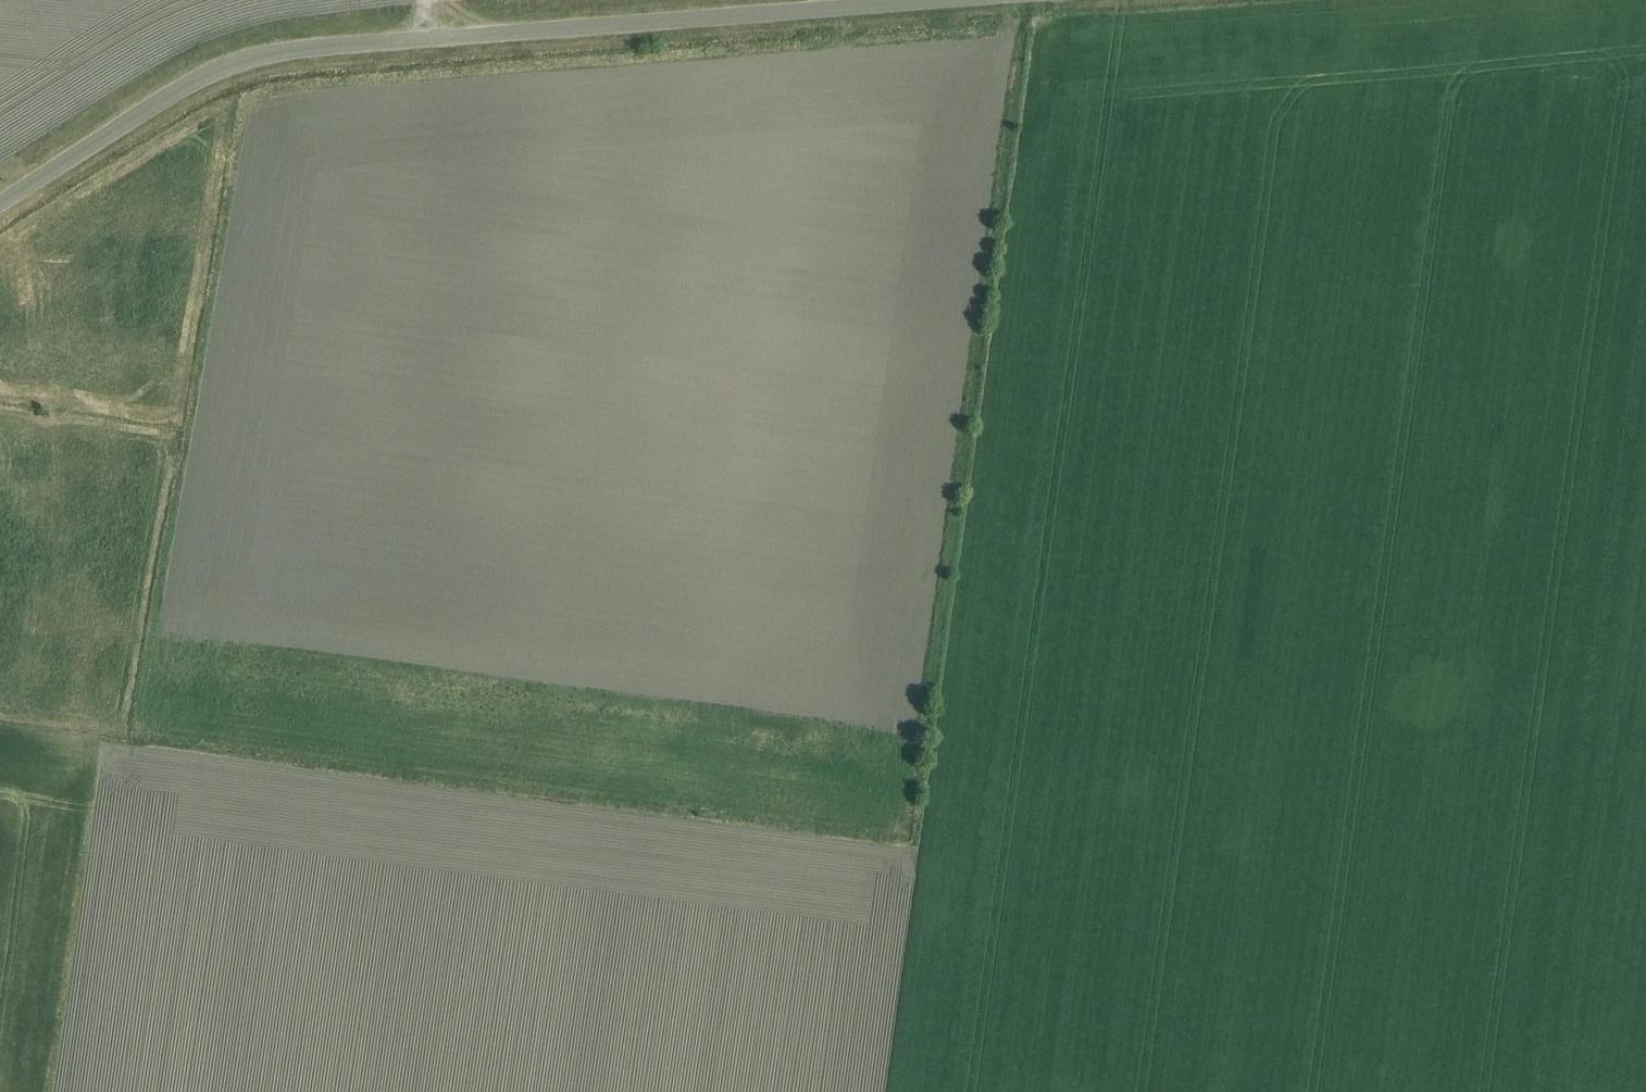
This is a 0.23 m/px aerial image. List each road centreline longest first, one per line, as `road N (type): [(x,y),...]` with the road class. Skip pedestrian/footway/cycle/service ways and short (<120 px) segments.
road 1 (unclassified): [(956,0),(273,53),(209,73),(0,205)]

